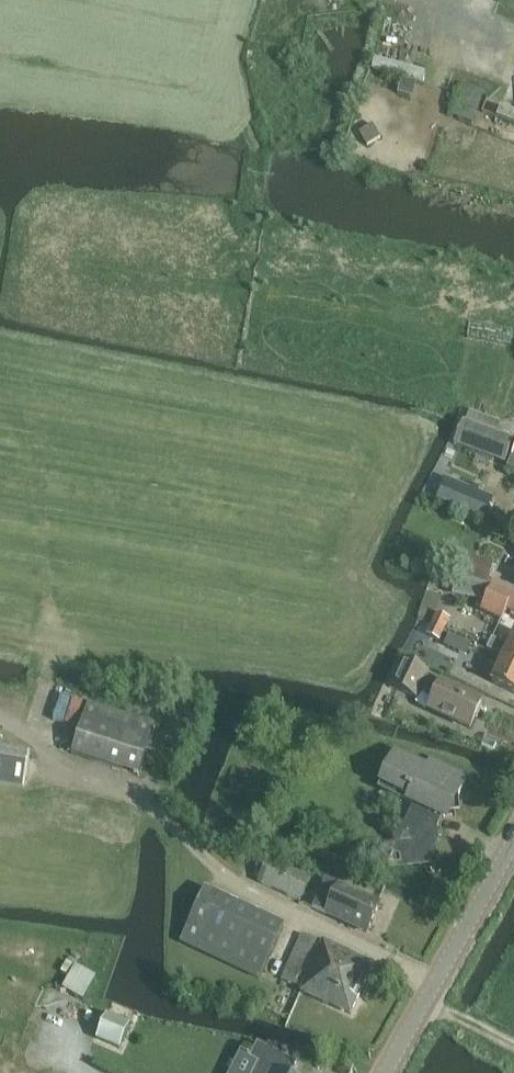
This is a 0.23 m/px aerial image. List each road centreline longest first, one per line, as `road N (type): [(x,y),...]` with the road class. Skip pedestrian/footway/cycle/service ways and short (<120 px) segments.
road 1 (tertiary): [(393,1072),(513,847)]

